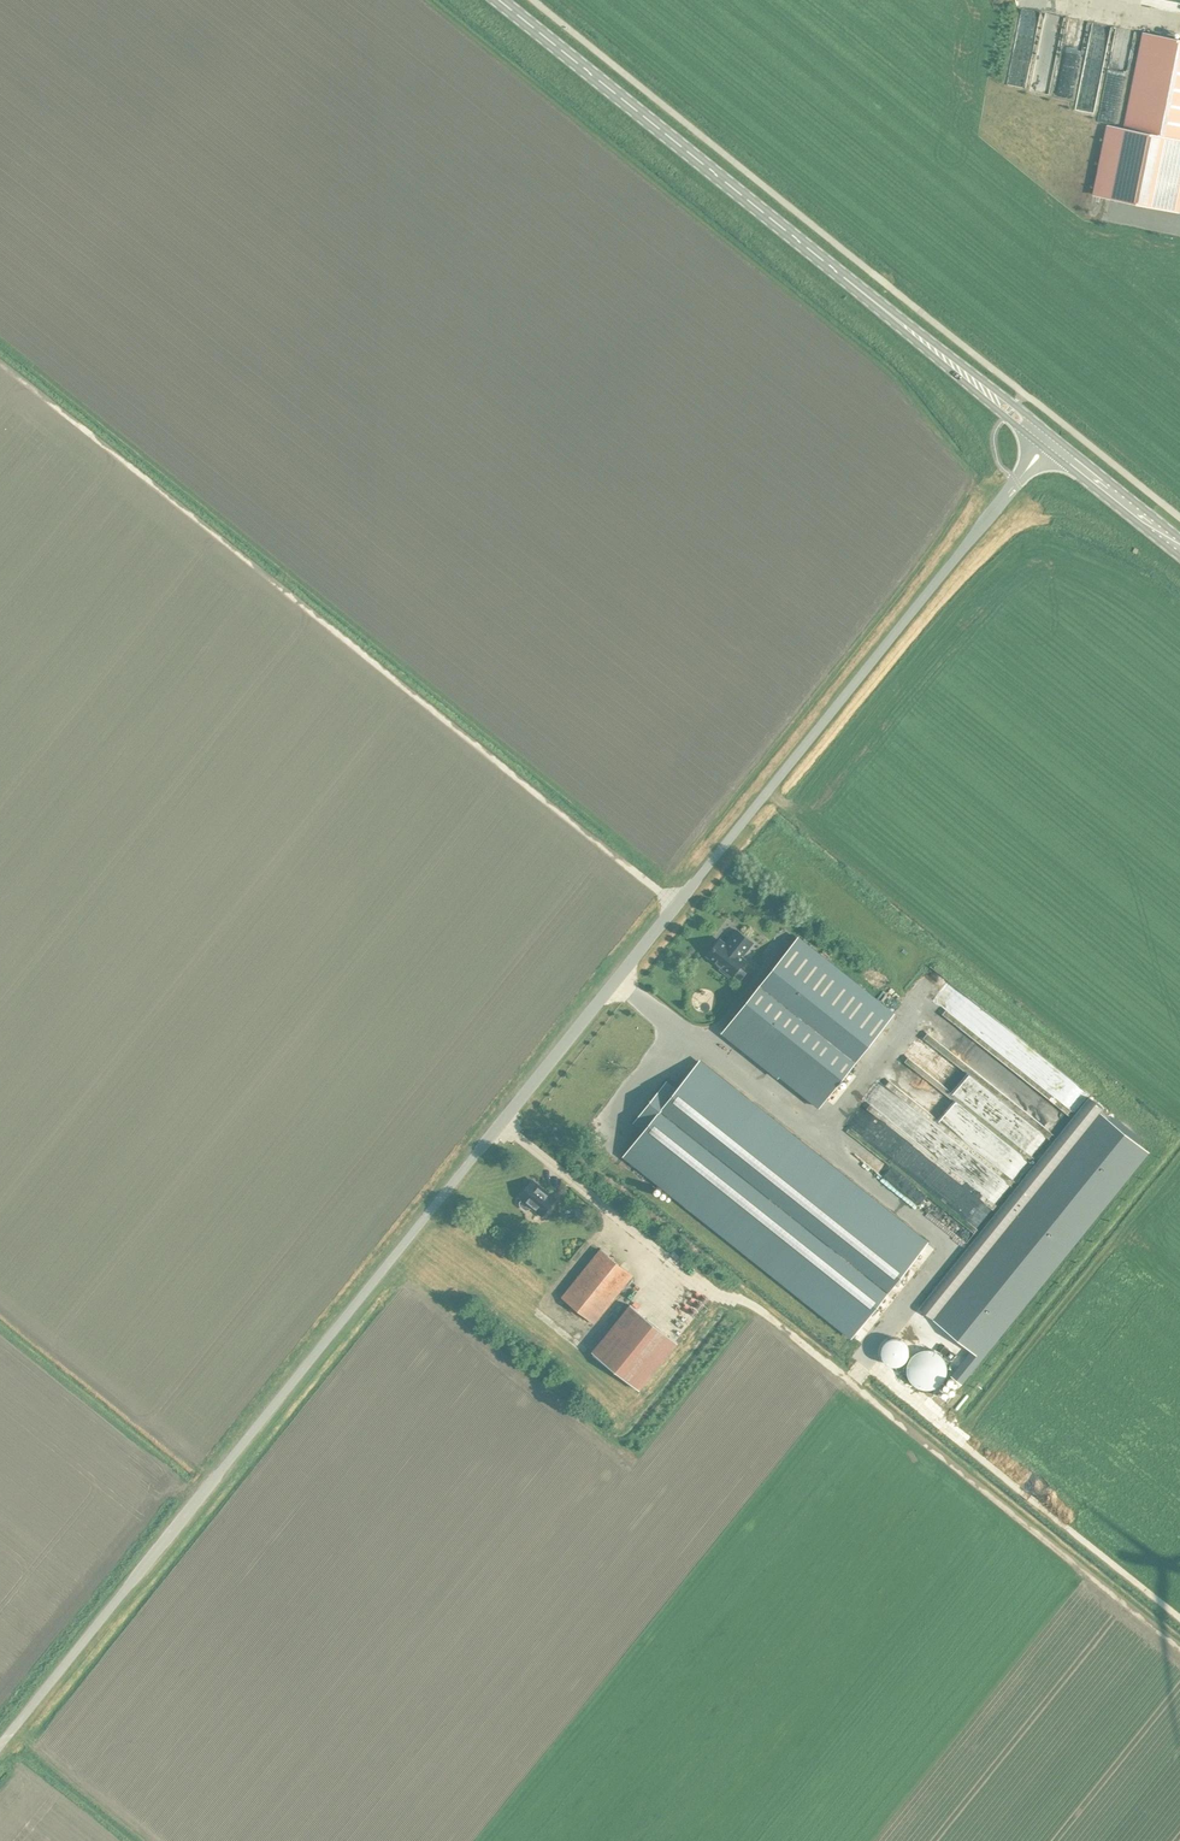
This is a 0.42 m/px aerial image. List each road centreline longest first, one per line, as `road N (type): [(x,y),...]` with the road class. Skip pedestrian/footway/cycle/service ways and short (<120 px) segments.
road 1 (unclassified): [(0,1742),(1043,446)]
road 2 (track): [(1179,1618),(866,1367),(853,1384),(758,1305),(719,1289)]
road 3 (primary): [(837,269),(497,0)]
road 4 (primary): [(837,269),(1043,446)]
road 5 (primary): [(1052,434),(837,269)]
road 6 (primary): [(1043,446),(1179,556)]
road 7 (primary): [(1179,539),(1052,434)]

